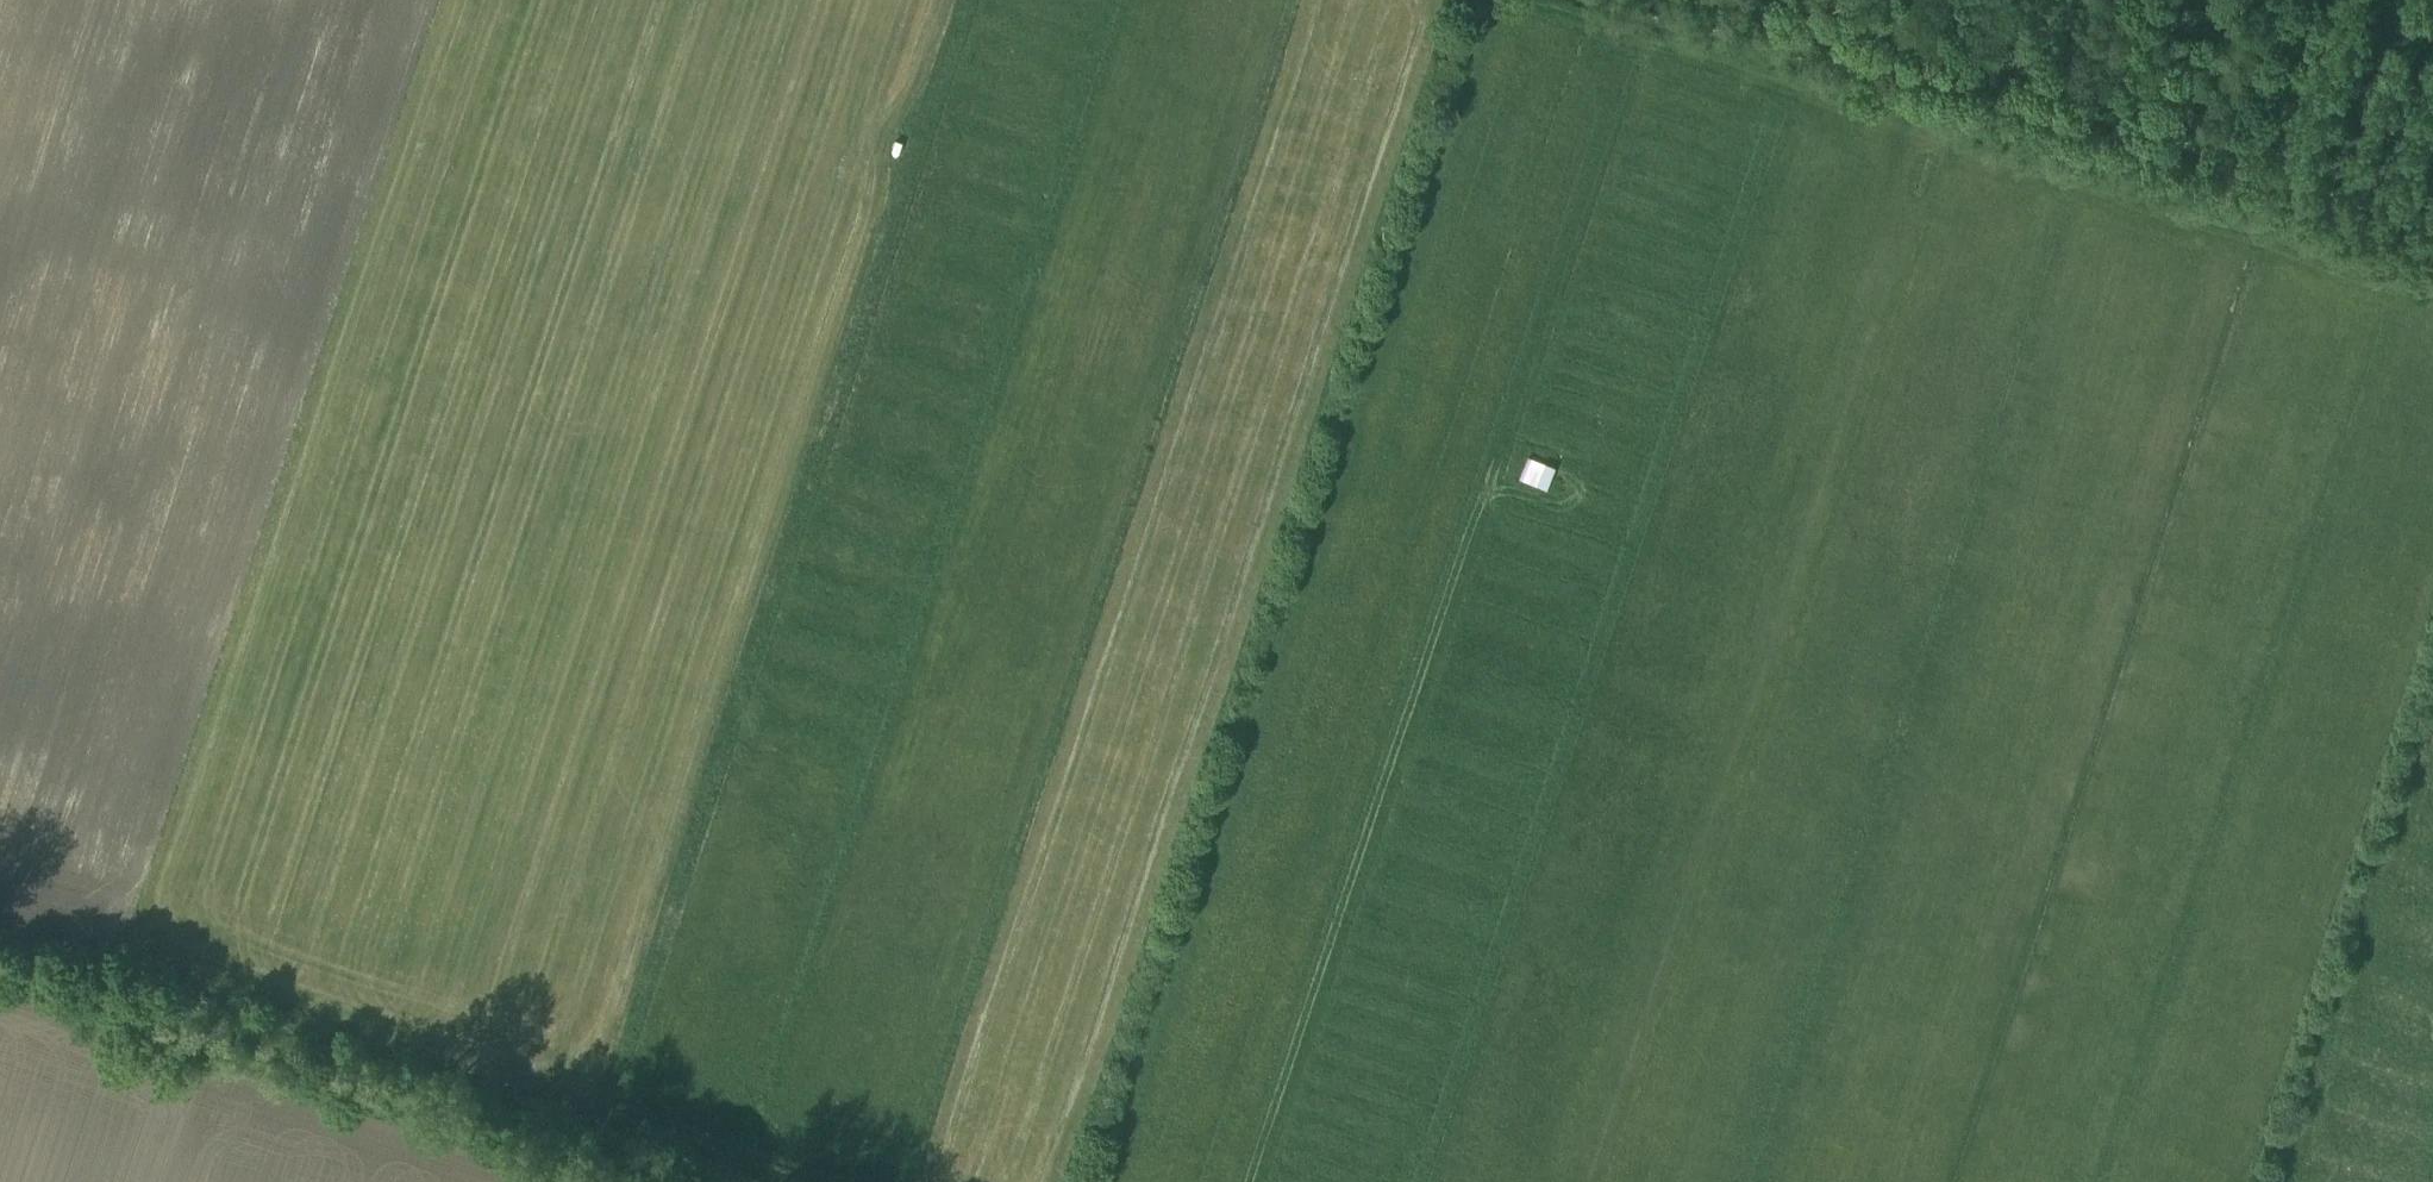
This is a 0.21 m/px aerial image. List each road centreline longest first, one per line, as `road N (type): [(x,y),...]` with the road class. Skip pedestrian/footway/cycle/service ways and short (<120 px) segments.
road 1 (track): [(2432,202),(1820,0)]
road 2 (track): [(827,1181),(600,1106)]

